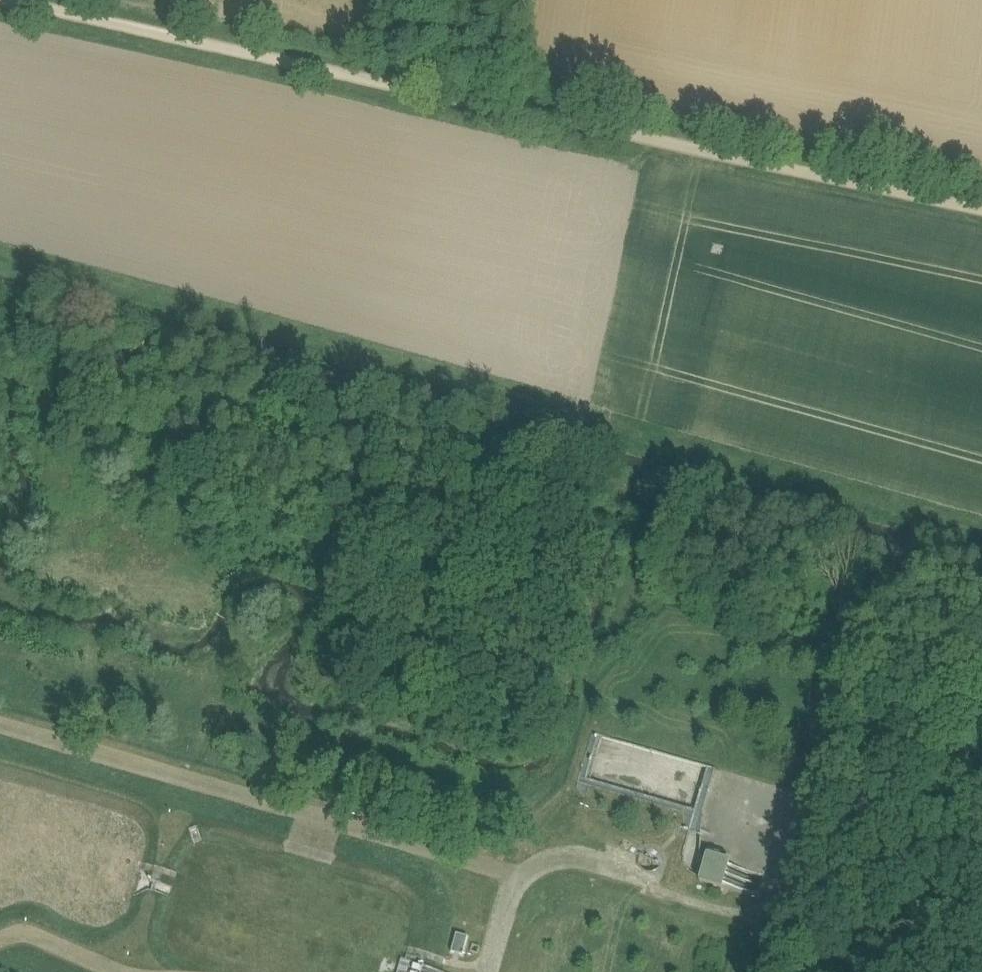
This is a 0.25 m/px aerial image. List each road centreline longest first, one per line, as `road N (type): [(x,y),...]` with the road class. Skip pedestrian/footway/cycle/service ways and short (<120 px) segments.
road 1 (track): [(4,0),(981,212)]

